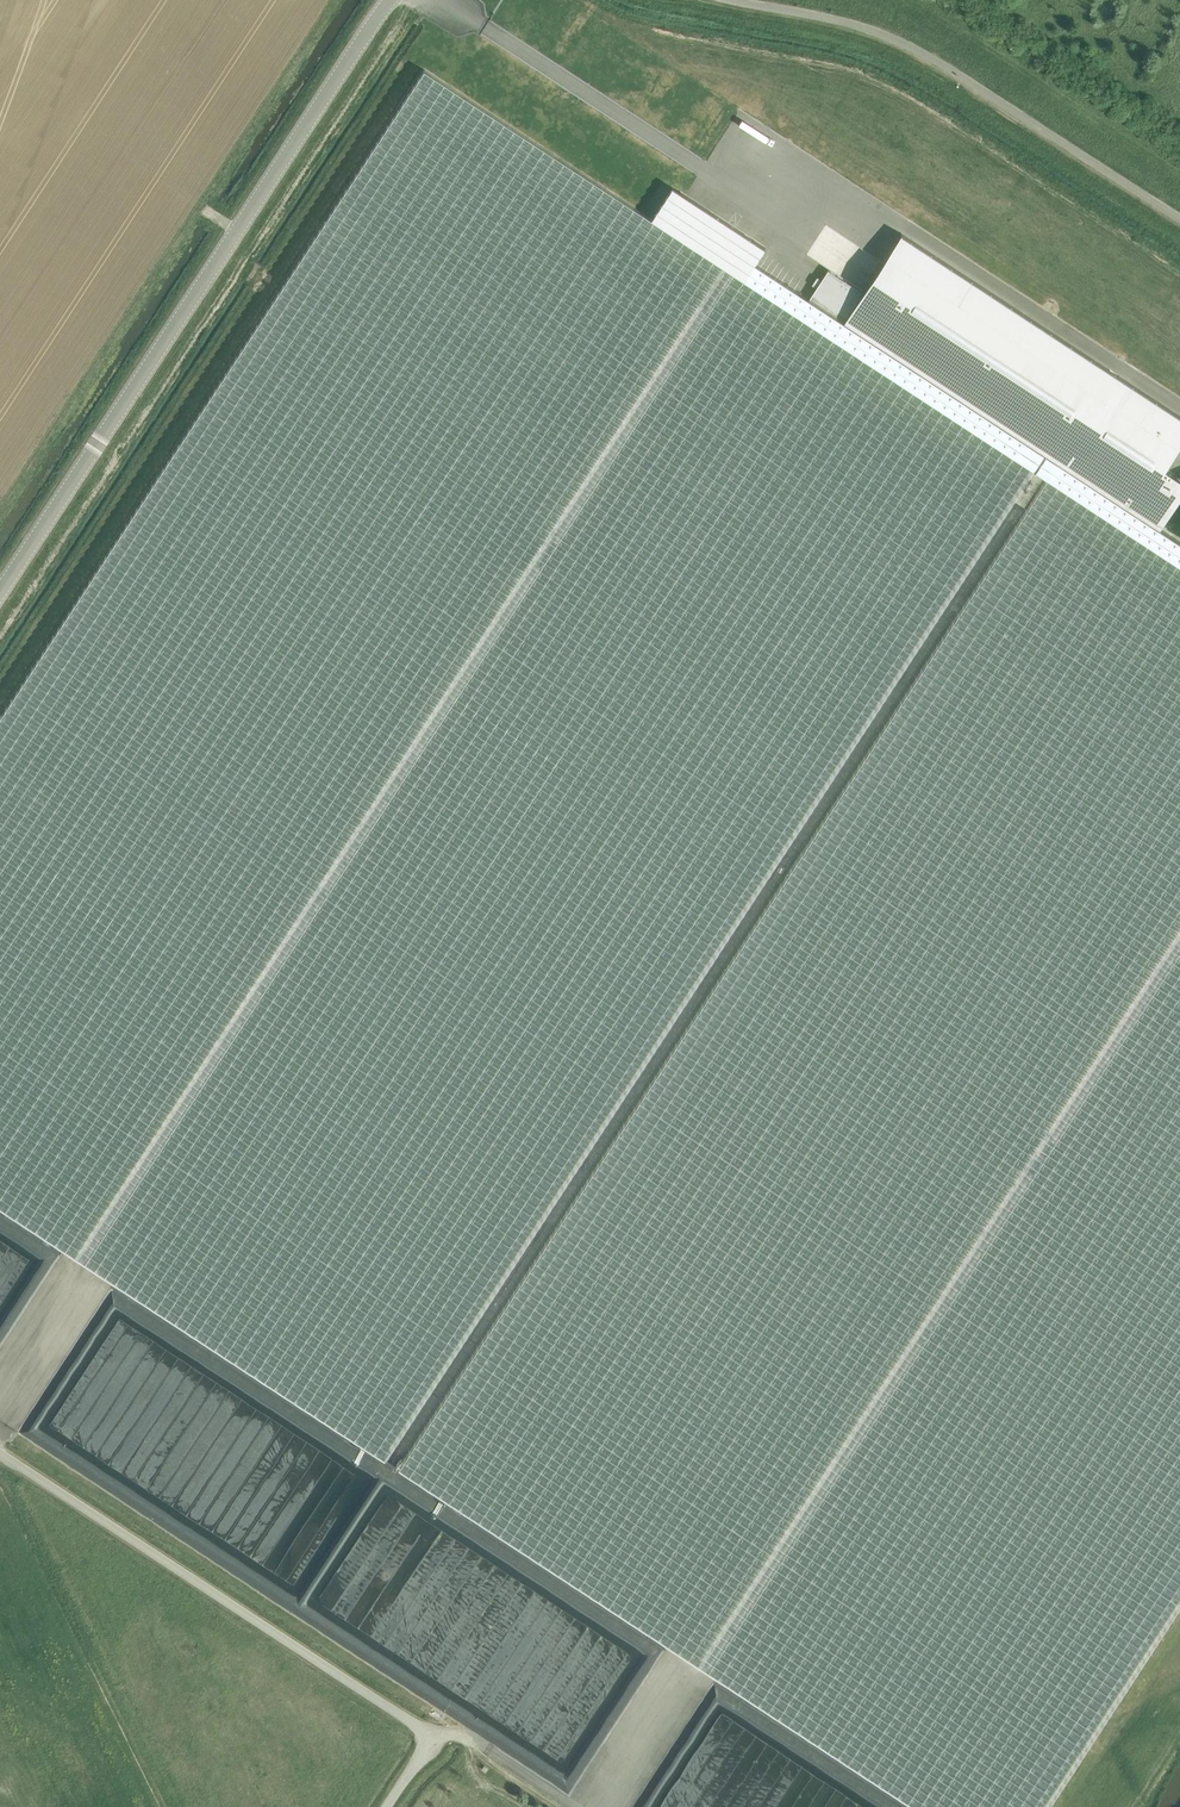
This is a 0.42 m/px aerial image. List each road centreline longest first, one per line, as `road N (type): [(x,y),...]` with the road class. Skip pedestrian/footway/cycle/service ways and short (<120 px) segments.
road 1 (unclassified): [(0,594),(390,0)]
road 2 (unclassified): [(386,1806),(423,1749),(419,1727),(0,1452)]
road 3 (unclassified): [(1179,219),(926,54),(867,27),(743,0)]

